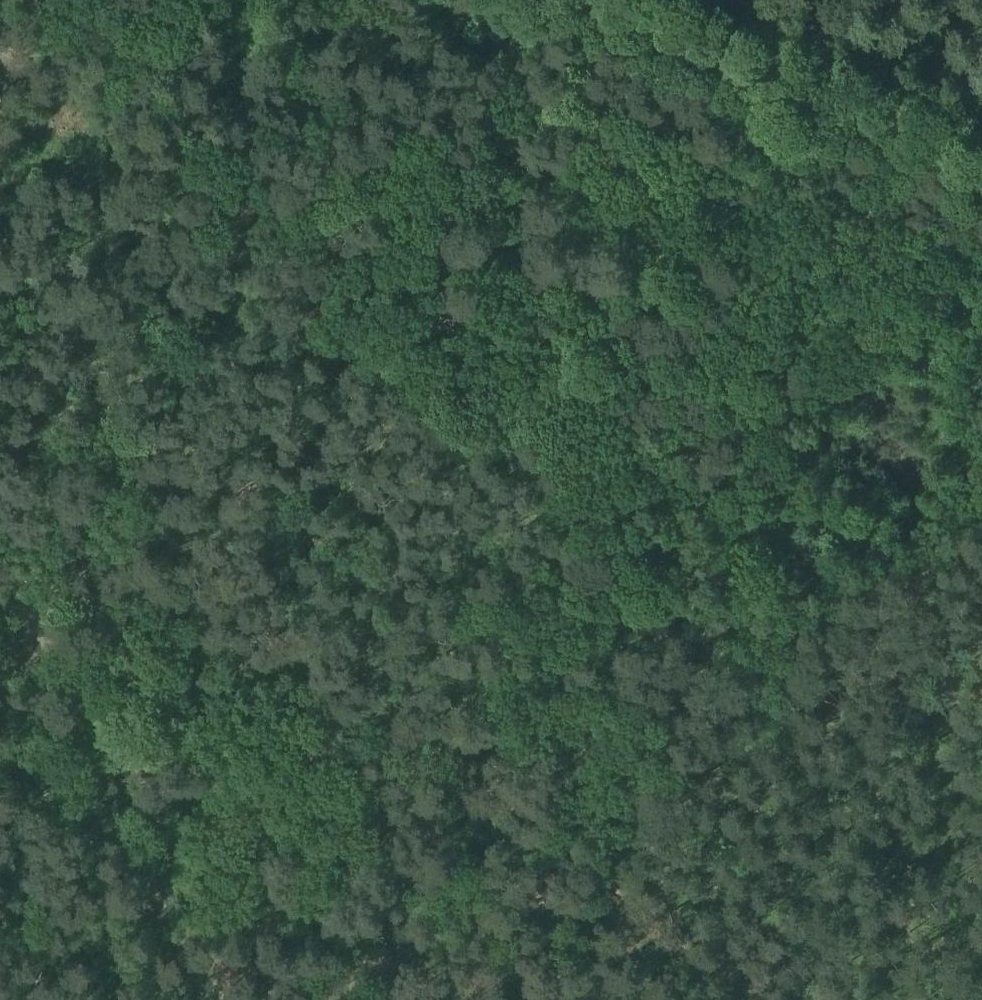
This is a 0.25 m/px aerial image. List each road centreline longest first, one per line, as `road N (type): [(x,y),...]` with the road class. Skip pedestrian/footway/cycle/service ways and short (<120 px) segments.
road 1 (track): [(147,999),(0,705)]
road 2 (unclassified): [(981,112),(728,0)]

